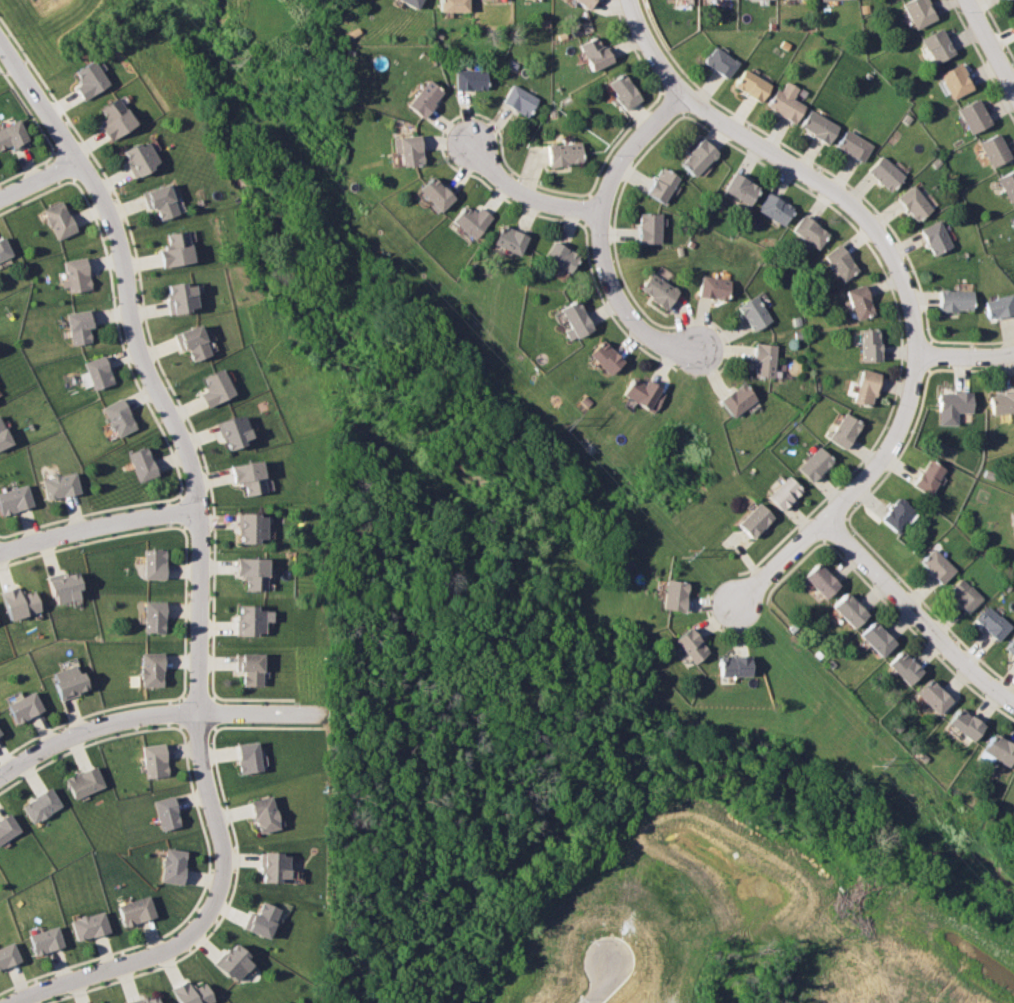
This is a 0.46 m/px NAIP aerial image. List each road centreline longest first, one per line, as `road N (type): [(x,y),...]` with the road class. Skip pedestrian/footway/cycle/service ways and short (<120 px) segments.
road 1 (residential): [(187,930),(213,895),(221,854),(199,470),(145,344),(125,244),(0,46)]
road 2 (residential): [(739,606),(889,452),(917,354),(901,264),(881,230),(683,95),(632,0)]
road 3 (residential): [(683,95),(613,176),(604,259),(624,308),(644,332),(664,347),(701,351)]
road 4 (residential): [(0,773),(67,732),(113,718),(195,706),(313,708)]
road 5 (residential): [(827,521),(954,654),(1013,703)]
road 6 (residential): [(0,549),(89,522),(205,508)]
road 7 (residential): [(12,1002),(149,956),(187,930)]
road 8 (residential): [(604,214),(524,195),(474,146)]

